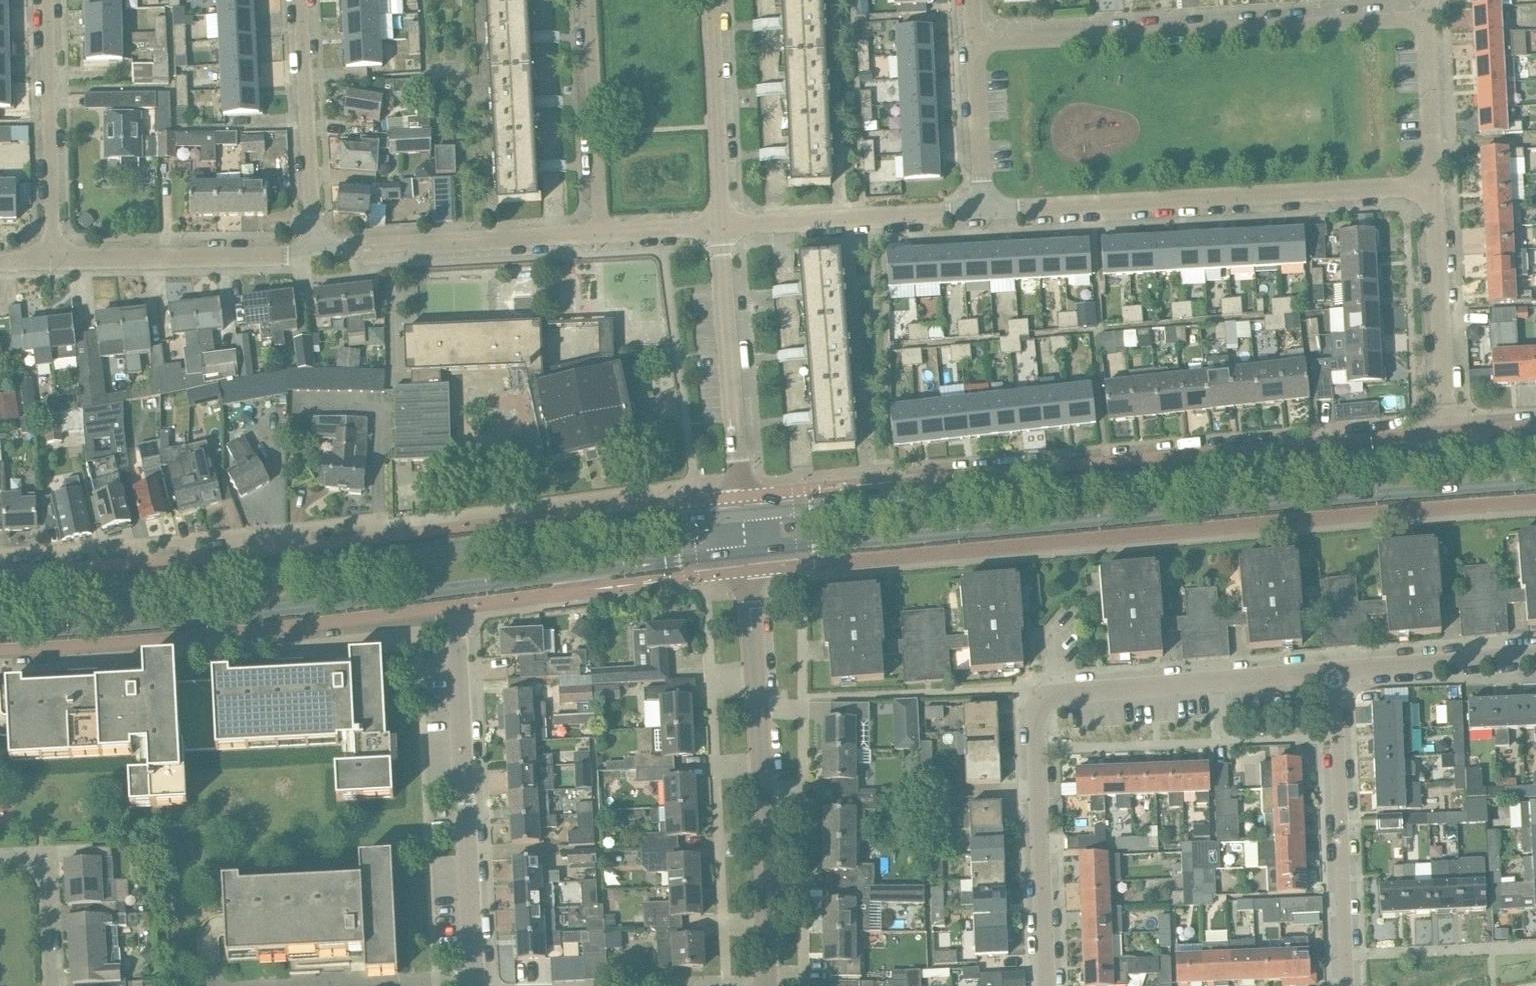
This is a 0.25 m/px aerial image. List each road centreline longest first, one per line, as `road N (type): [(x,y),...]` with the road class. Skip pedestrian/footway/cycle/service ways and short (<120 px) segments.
road 1 (secondary): [(746,553),(1535,483)]
road 2 (secondary): [(742,512),(272,566),(0,586)]
road 3 (residential): [(741,496),(142,562),(0,568)]
road 4 (secondary): [(0,632),(223,616),(605,570)]
road 5 (residential): [(1451,432),(902,480),(879,501)]
road 6 (residential): [(1047,985),(1037,708),(1064,690),(1332,671)]
road 7 (secondary): [(1452,450),(879,501)]
road 8 (residential): [(0,648),(461,605)]
road 9 (residential): [(989,212),(1438,185)]
road 10 (residential): [(983,34),(1428,11)]
road 11 (residential): [(765,985),(746,553)]
road 12 (residential): [(479,985),(461,605)]
road 13 (residential): [(1346,985),(1332,671)]
road 14 (residential): [(313,254),(598,234)]
road 15 (unclassified): [(741,496),(722,227)]
road 16 (residential): [(722,227),(989,212)]
road 17 (residential): [(52,260),(313,254)]
road 18 (residential): [(52,260),(47,0)]
road 19 (residential): [(302,0),(313,254)]
road 20 (residential): [(1451,432),(1438,185)]
road 21 (residential): [(598,234),(585,0)]
road 22 (unclassified): [(722,227),(712,0)]
road 23 (residential): [(1332,671),(1535,654)]
road 24 (residential): [(989,212),(983,34)]
road 25 (residential): [(1438,185),(1428,11)]
road 26 (residential): [(51,985),(47,858),(0,860)]
road 27 (residential): [(461,605),(574,592),(605,570)]
road 28 (secondary): [(605,570),(746,553)]
road 29 (secondary): [(879,501),(742,512)]
road 30 (residential): [(598,234),(722,227)]

